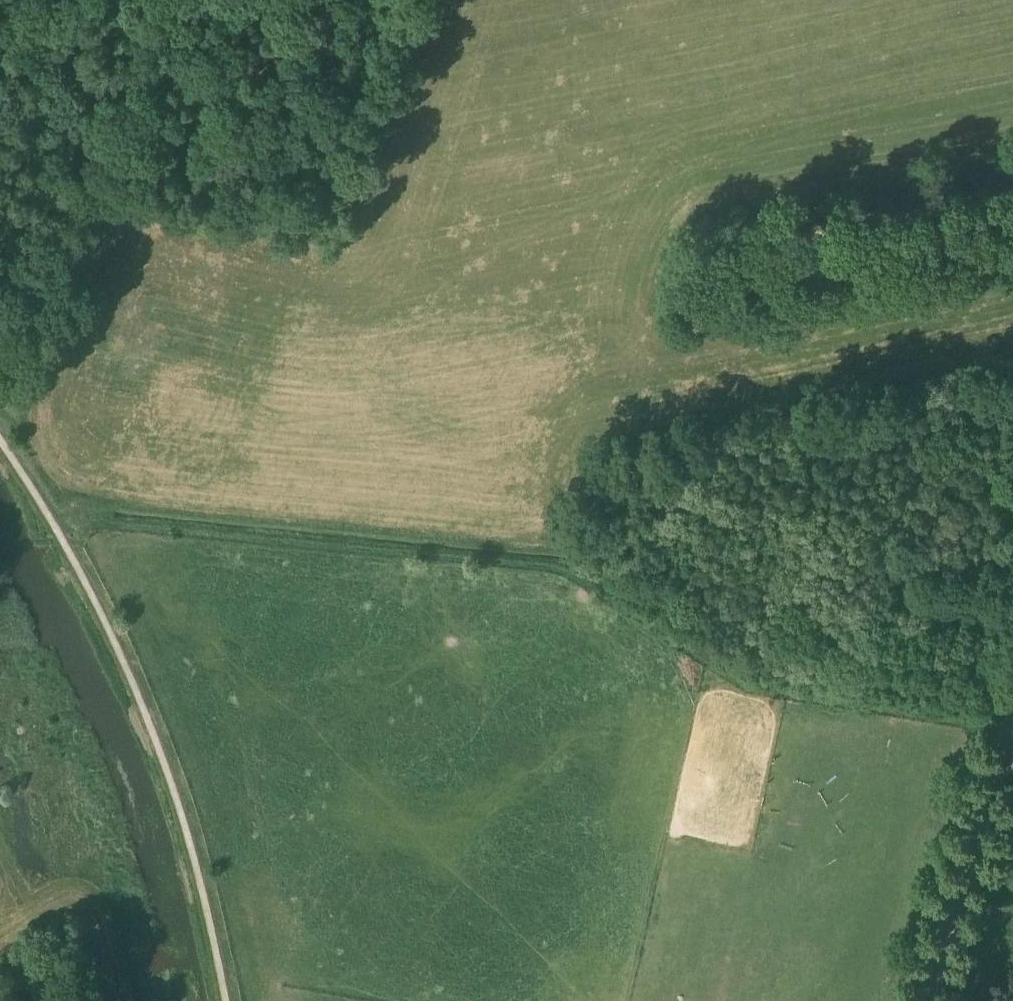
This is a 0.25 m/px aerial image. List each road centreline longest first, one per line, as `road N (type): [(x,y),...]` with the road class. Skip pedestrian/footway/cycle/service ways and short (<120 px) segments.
road 1 (unclassified): [(930,1000),(1009,753)]

